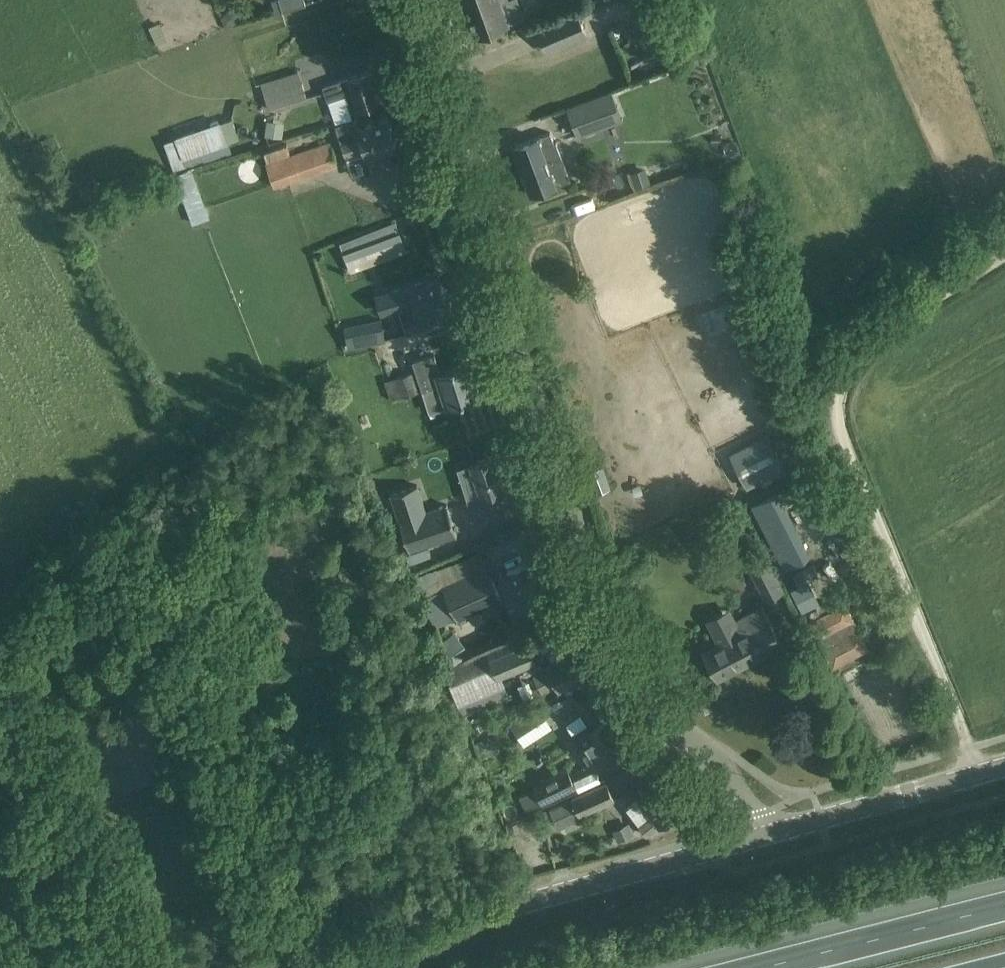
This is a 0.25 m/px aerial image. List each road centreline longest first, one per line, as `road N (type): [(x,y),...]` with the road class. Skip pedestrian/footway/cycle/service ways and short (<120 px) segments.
road 1 (unclassified): [(757,839),(723,754),(673,717),(603,615),(407,0)]
road 2 (track): [(968,750),(843,444),(835,404),(851,367),(880,337),(1004,254)]
road 3 (unclassified): [(757,839),(293,967)]
road 4 (track): [(131,967),(0,732)]
road 5 (unclassified): [(1004,768),(757,839)]
road 6 (motorway): [(1004,908),(769,967)]

